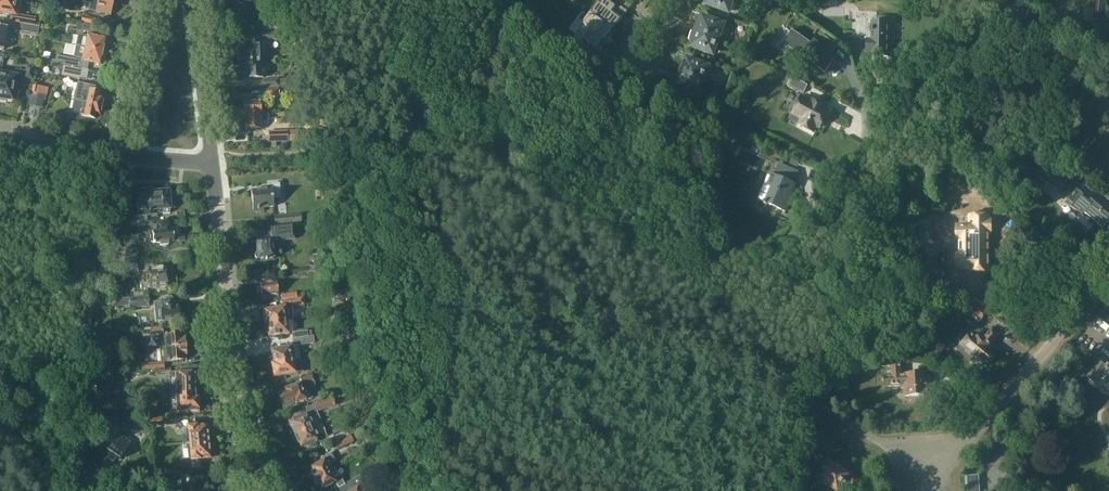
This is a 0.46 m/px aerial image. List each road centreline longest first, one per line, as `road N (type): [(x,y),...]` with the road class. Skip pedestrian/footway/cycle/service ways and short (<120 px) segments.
road 1 (residential): [(282,490),(243,404),(231,345),(212,154)]
road 2 (residential): [(60,448),(129,155)]
road 3 (residential): [(1108,277),(976,435),(951,453),(915,463)]
road 4 (residential): [(915,463),(804,389),(733,302)]
road 5 (residential): [(138,155),(162,0)]
road 6 (residential): [(192,0),(212,154)]
road 7 (residential): [(129,155),(0,140)]

